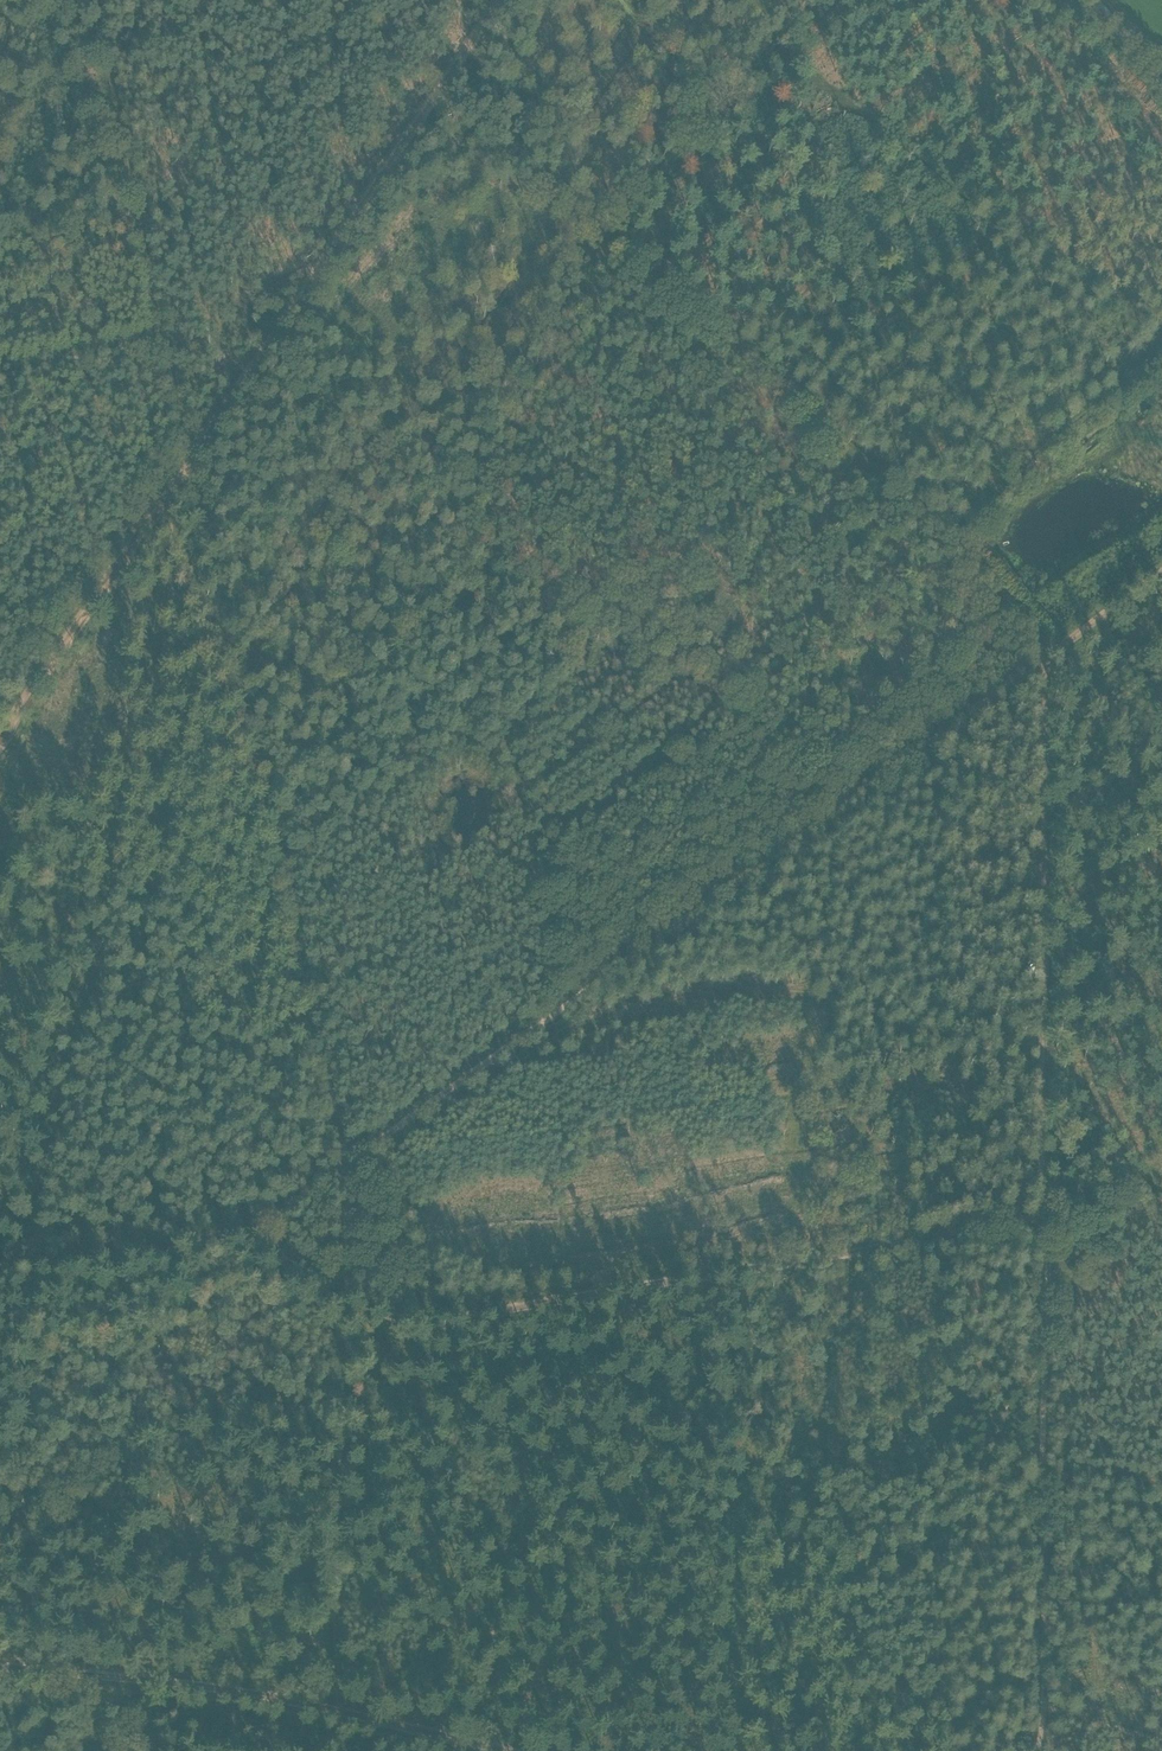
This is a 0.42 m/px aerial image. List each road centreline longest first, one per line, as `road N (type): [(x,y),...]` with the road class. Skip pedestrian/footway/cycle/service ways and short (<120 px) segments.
road 1 (track): [(346,1167),(166,348),(155,342),(0,375)]
road 2 (track): [(818,0),(613,220),(611,235),(629,260),(952,543),(1045,660)]
road 3 (track): [(346,1167),(1045,660)]
road 4 (track): [(351,1304),(406,1317),(469,1312),(1161,1202)]
road 5 (track): [(192,452),(497,0)]
road 6 (track): [(0,1668),(238,1692),(497,1750)]
road 7 (track): [(351,1304),(331,1722)]
road 8 (track): [(1161,953),(1044,950),(1045,660)]
road 9 (track): [(192,452),(0,734)]
road 10 (track): [(0,1274),(249,1233)]
road 11 (track): [(1045,660),(1161,571)]
road 12 (track): [(346,1167),(351,1304)]
road 13 (track): [(249,1233),(271,1239),(351,1304)]

